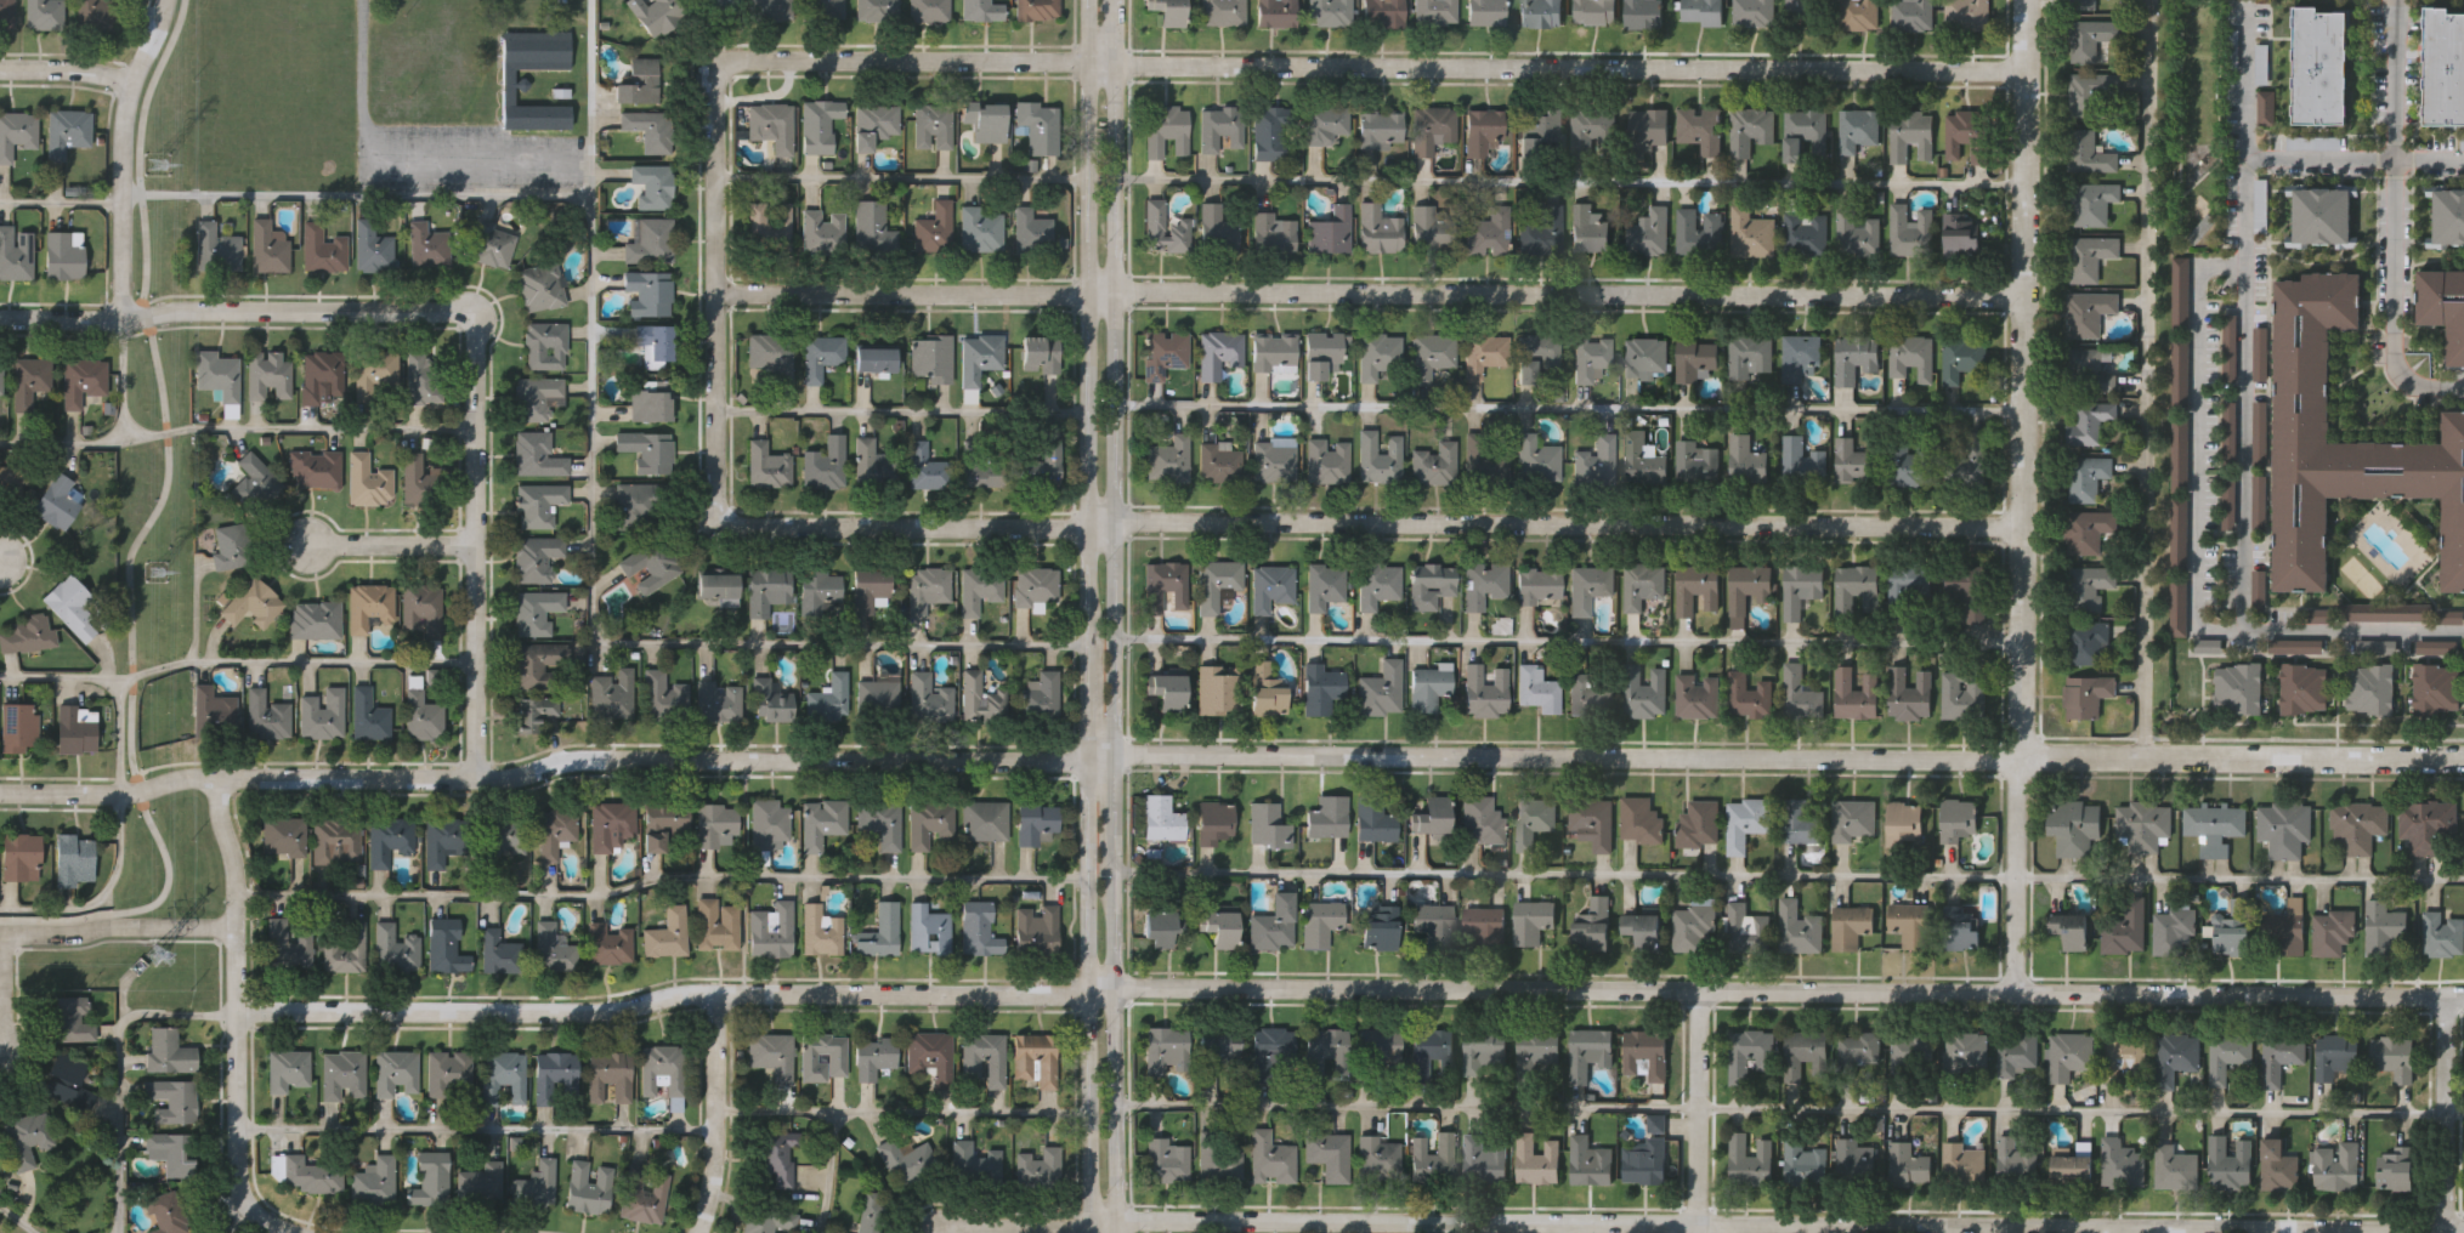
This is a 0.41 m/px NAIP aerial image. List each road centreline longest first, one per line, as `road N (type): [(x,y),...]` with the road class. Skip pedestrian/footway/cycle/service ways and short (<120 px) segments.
road 1 (residential): [(0,791),(118,792),(219,777),(505,778),(568,760),(610,758),(2463,761)]
road 2 (residential): [(237,1011),(618,1008),(673,993),(2463,995)]
road 3 (residential): [(938,1232),(955,1226),(1092,1222),(2463,1228)]
road 4 (residential): [(715,500),(738,525),(2024,525)]
road 5 (residential): [(716,290),(2024,296)]
road 6 (residential): [(733,59),(2027,69)]
road 7 (tertiary): [(1087,0),(1092,1232)]
road 8 (tertiary): [(1116,1232),(1112,0)]
road 9 (residential): [(2017,993),(2027,0)]
road 10 (residential): [(219,777),(234,873),(238,1178),(256,1216),(294,1232)]
road 11 (residential): [(474,779),(475,335),(461,312)]
road 12 (residential): [(461,312),(0,317)]
road 13 (residential): [(715,500),(715,79),(733,59)]
road 14 (residential): [(121,318),(124,119),(164,0)]
road 15 (residential): [(1697,1232),(1698,990)]
road 16 (residential): [(697,1232),(713,1175),(716,993)]
road 17 (residential): [(2447,1232),(2448,995)]
road 18 (residential): [(6,933),(236,926)]
road 19 (residential): [(308,542),(475,545)]
road 20 (residential): [(130,84),(74,68),(0,68)]

